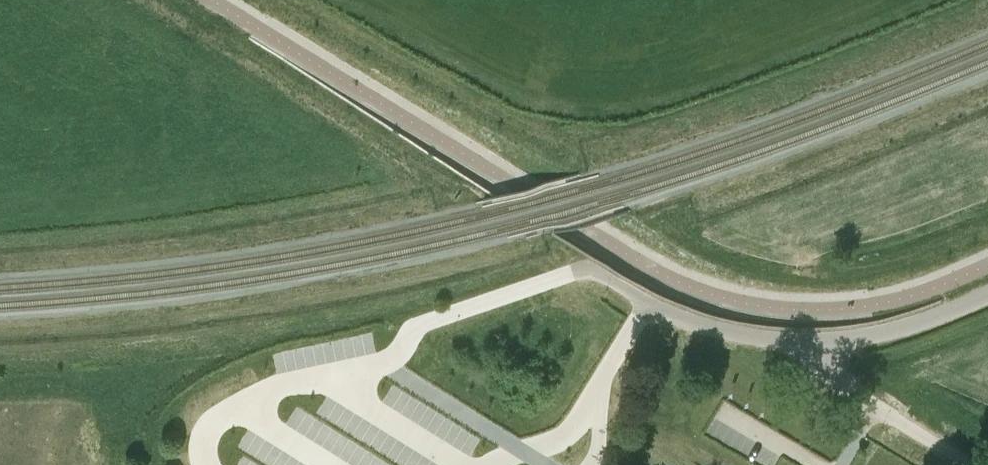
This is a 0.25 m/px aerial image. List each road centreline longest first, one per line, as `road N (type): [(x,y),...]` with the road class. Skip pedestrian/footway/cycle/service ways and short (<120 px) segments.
road 1 (unclassified): [(969,464),(848,392),(807,360),(796,341),(882,333),(987,293)]

